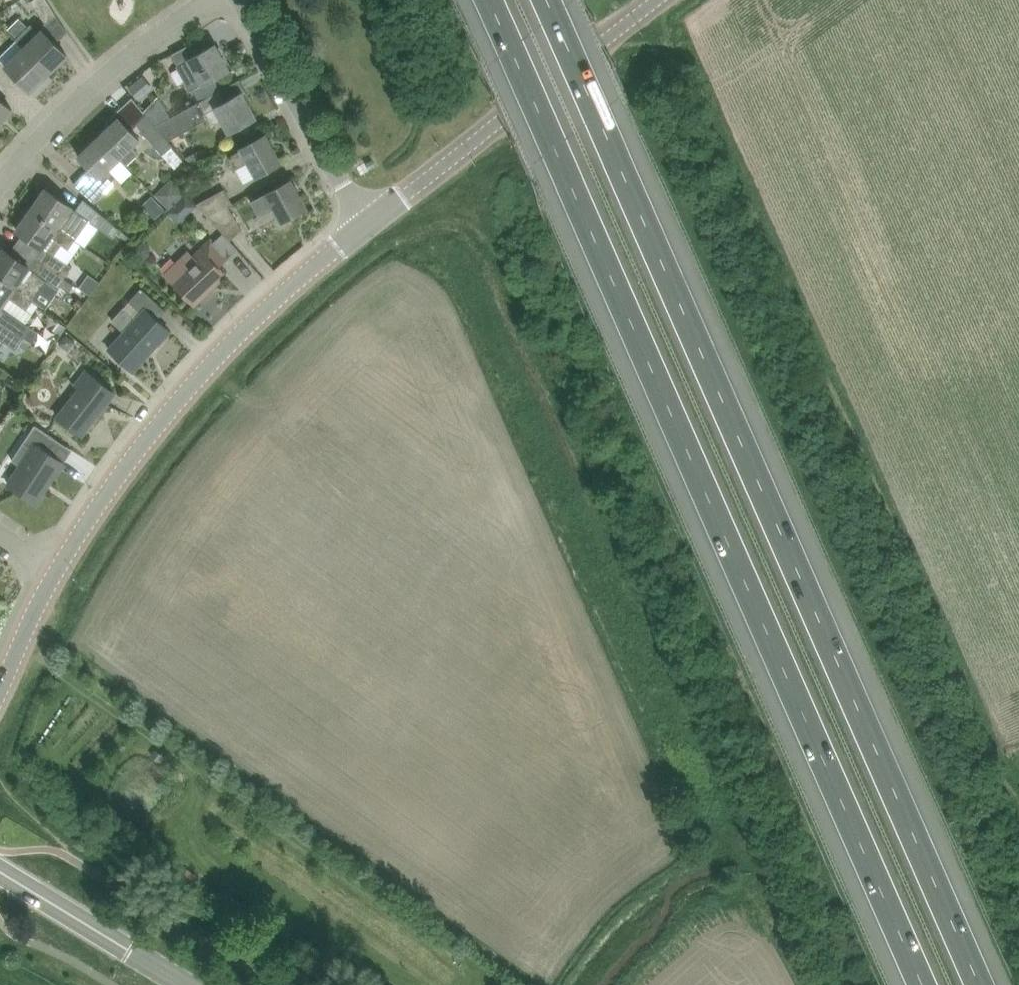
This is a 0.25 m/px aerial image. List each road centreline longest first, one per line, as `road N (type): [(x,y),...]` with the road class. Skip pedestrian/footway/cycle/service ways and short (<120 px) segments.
road 1 (motorway): [(489,0),(923,984)]
road 2 (motorway): [(980,984),(546,0)]
road 3 (tertiary): [(56,570),(180,399),(263,309),(364,221)]
road 4 (tertiary): [(364,221),(656,0)]
road 5 (residential): [(0,189),(132,52),(208,0)]
road 6 (residential): [(364,221),(236,0)]
road 7 (tertiary): [(189,984),(0,870)]
road 8 (tertiary): [(0,686),(56,570)]

